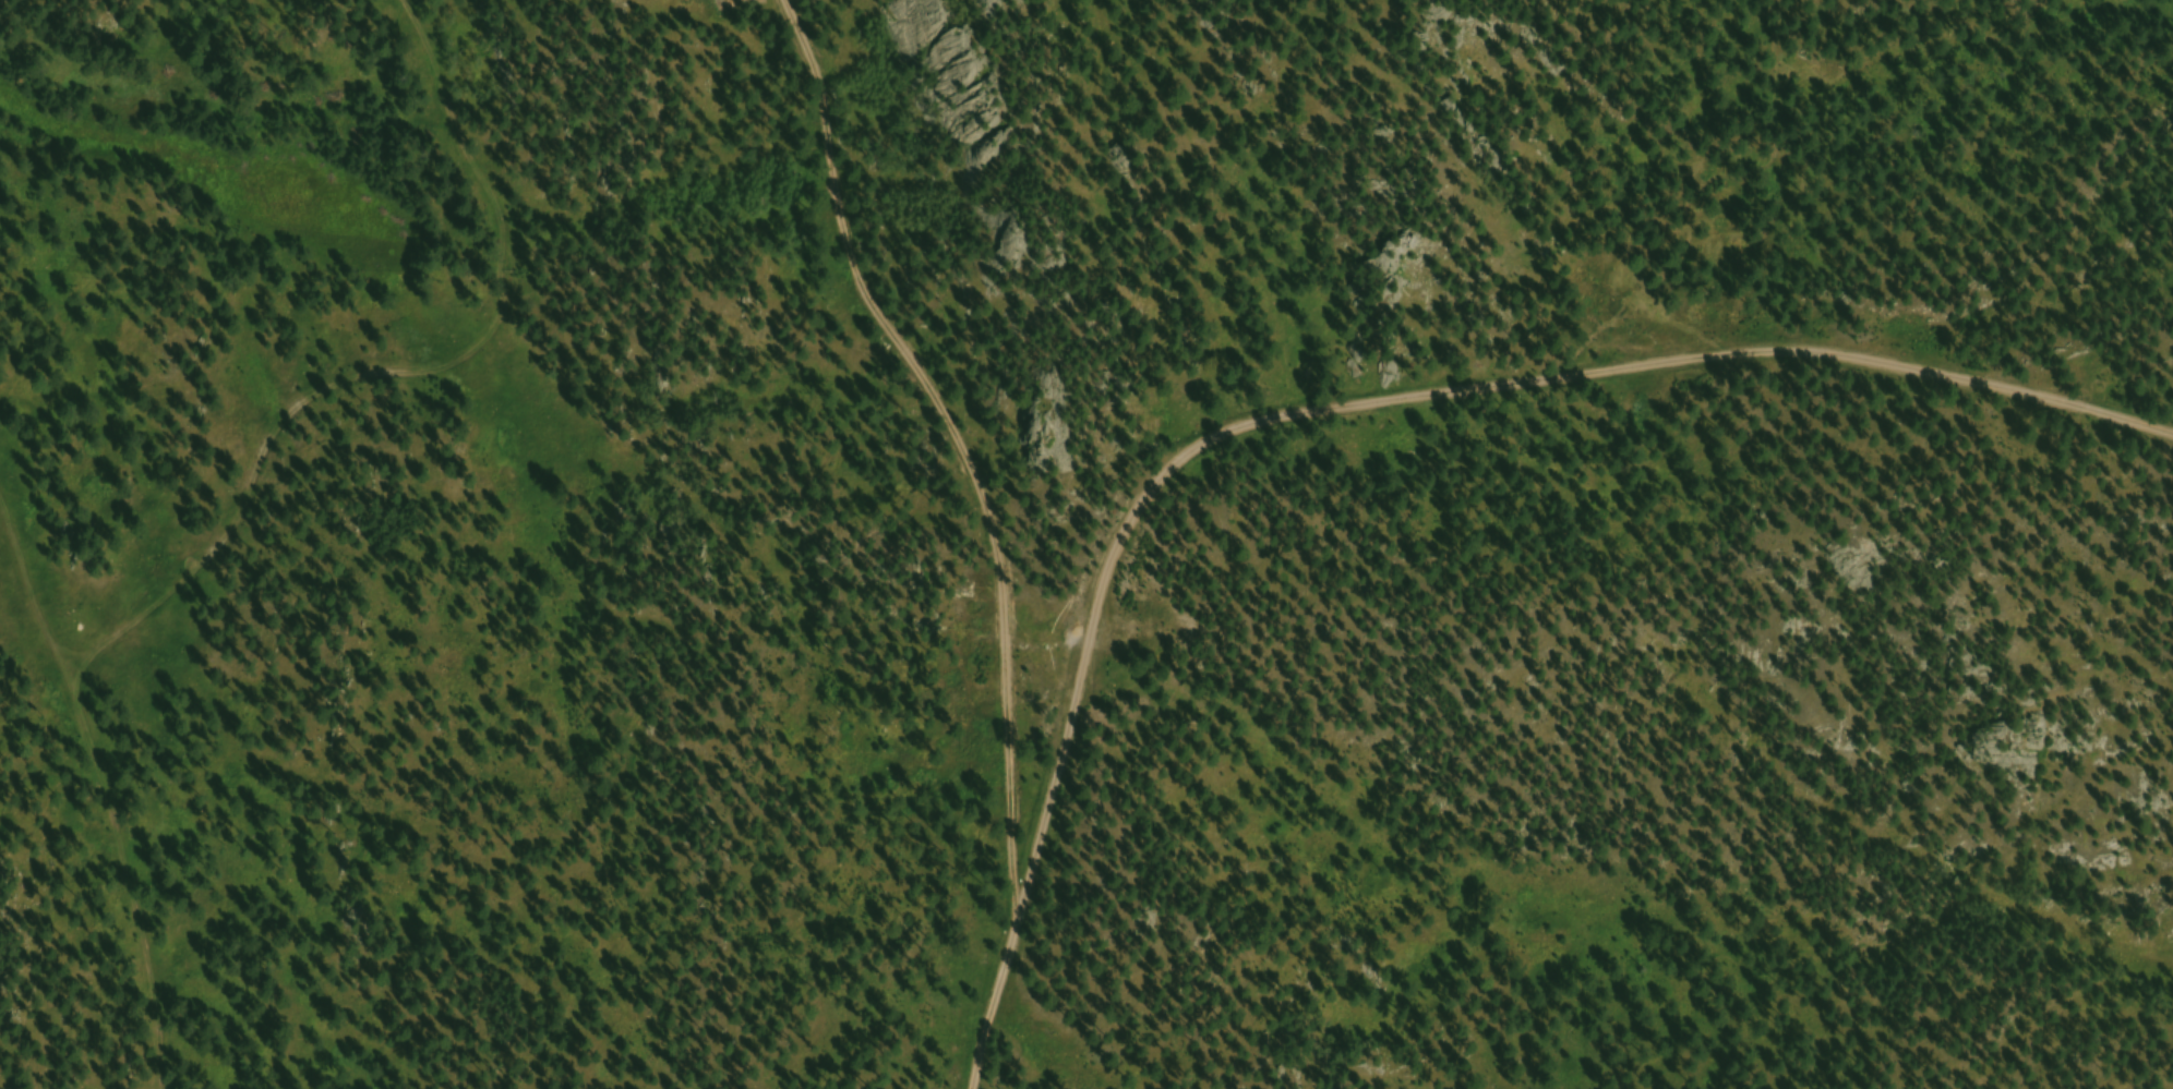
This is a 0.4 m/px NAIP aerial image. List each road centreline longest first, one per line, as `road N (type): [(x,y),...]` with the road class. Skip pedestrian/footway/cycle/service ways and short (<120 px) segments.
road 1 (residential): [(986,1088),(992,1041),(1129,562),(1165,495),(1209,452),(1341,415),(1826,351),(2172,438)]

